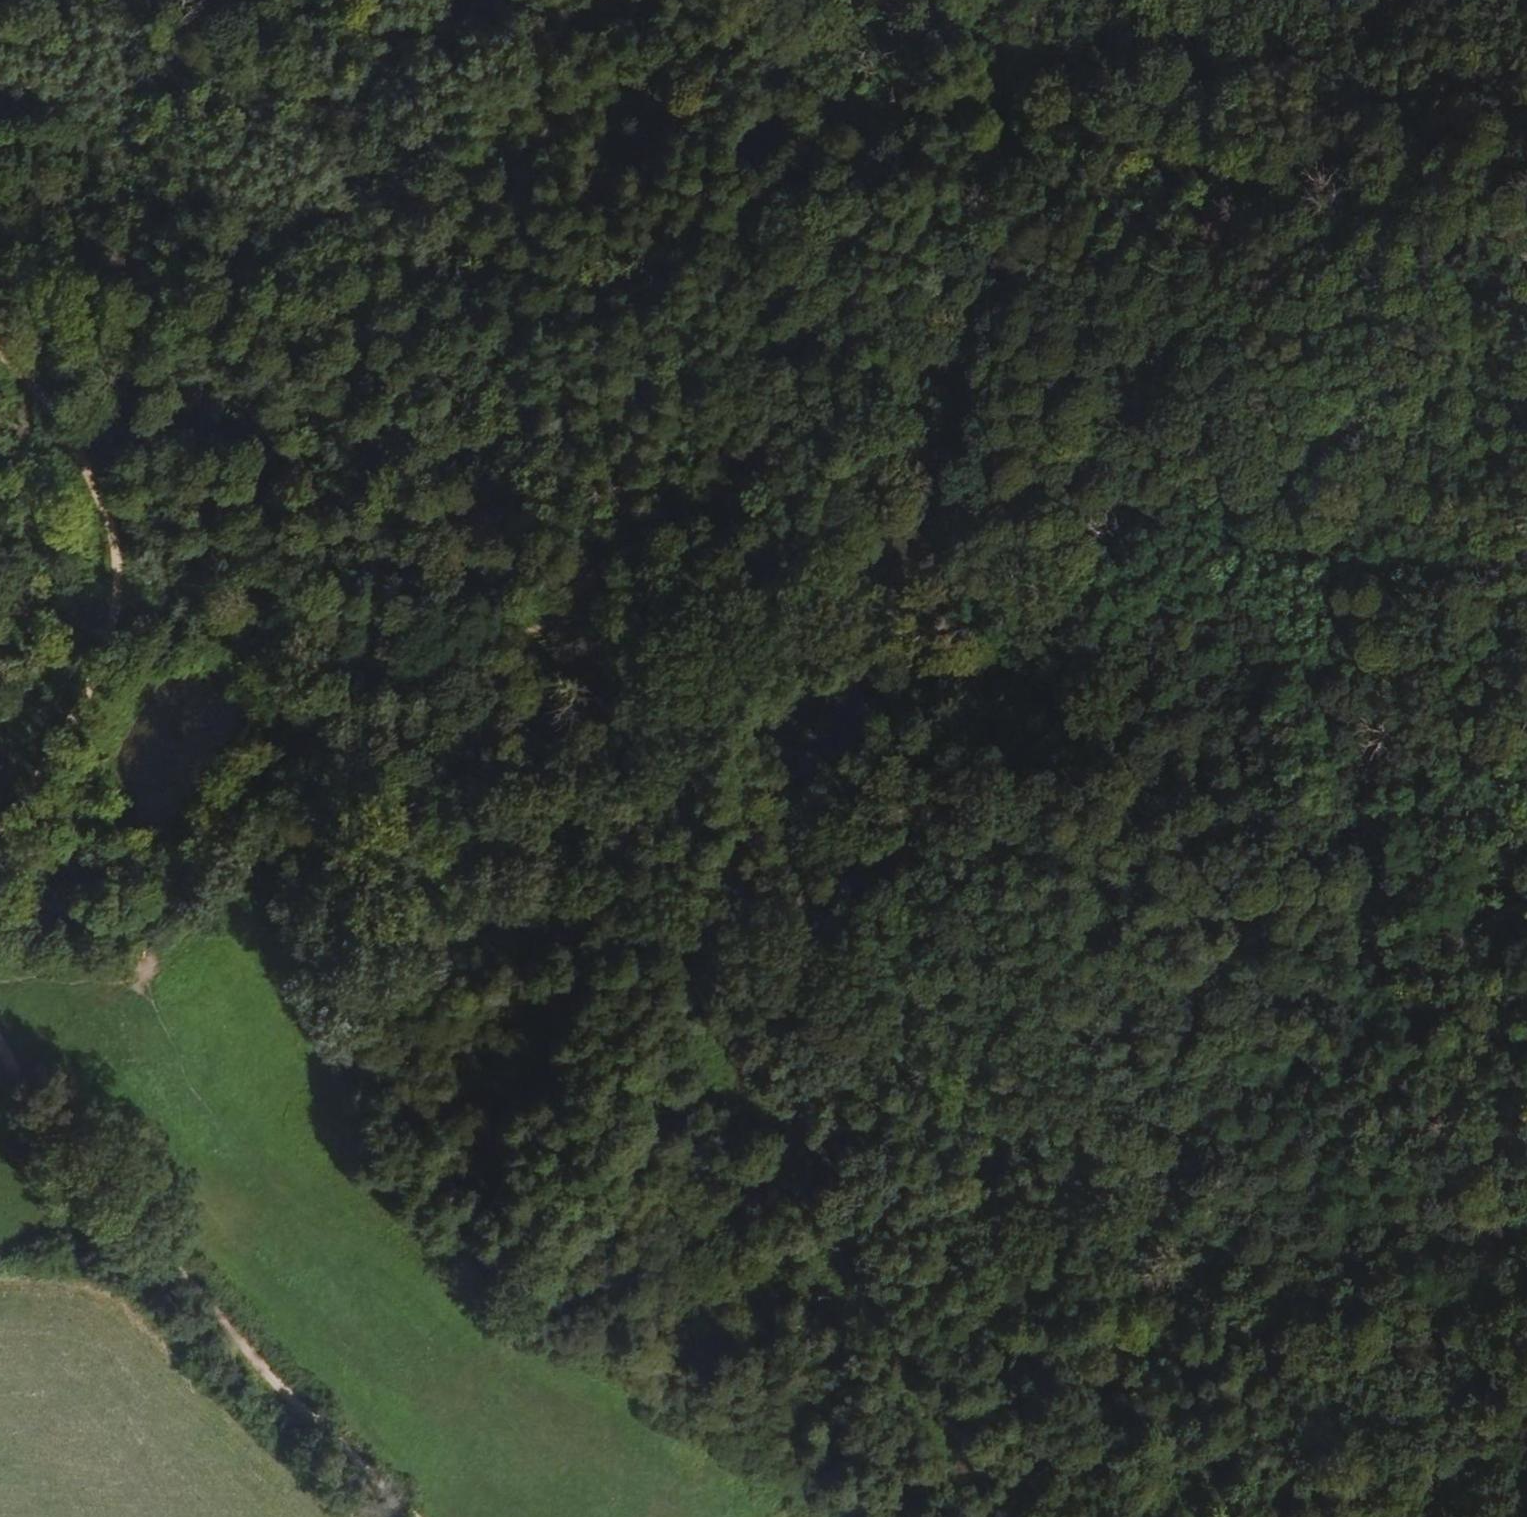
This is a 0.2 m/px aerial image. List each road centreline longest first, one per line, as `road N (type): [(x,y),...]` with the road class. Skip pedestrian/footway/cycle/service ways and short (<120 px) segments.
road 1 (track): [(913,539),(1043,599),(1331,794),(1389,981),(1462,1075),(1526,1083)]
road 2 (track): [(0,901),(144,922),(168,909),(235,813),(271,739),(408,670),(607,618)]
road 3 (track): [(414,1516),(99,1201),(0,1043)]
road 4 (track): [(0,833),(89,693),(117,613),(120,579),(117,529),(0,373)]
road 5 (track): [(607,618),(913,539)]

